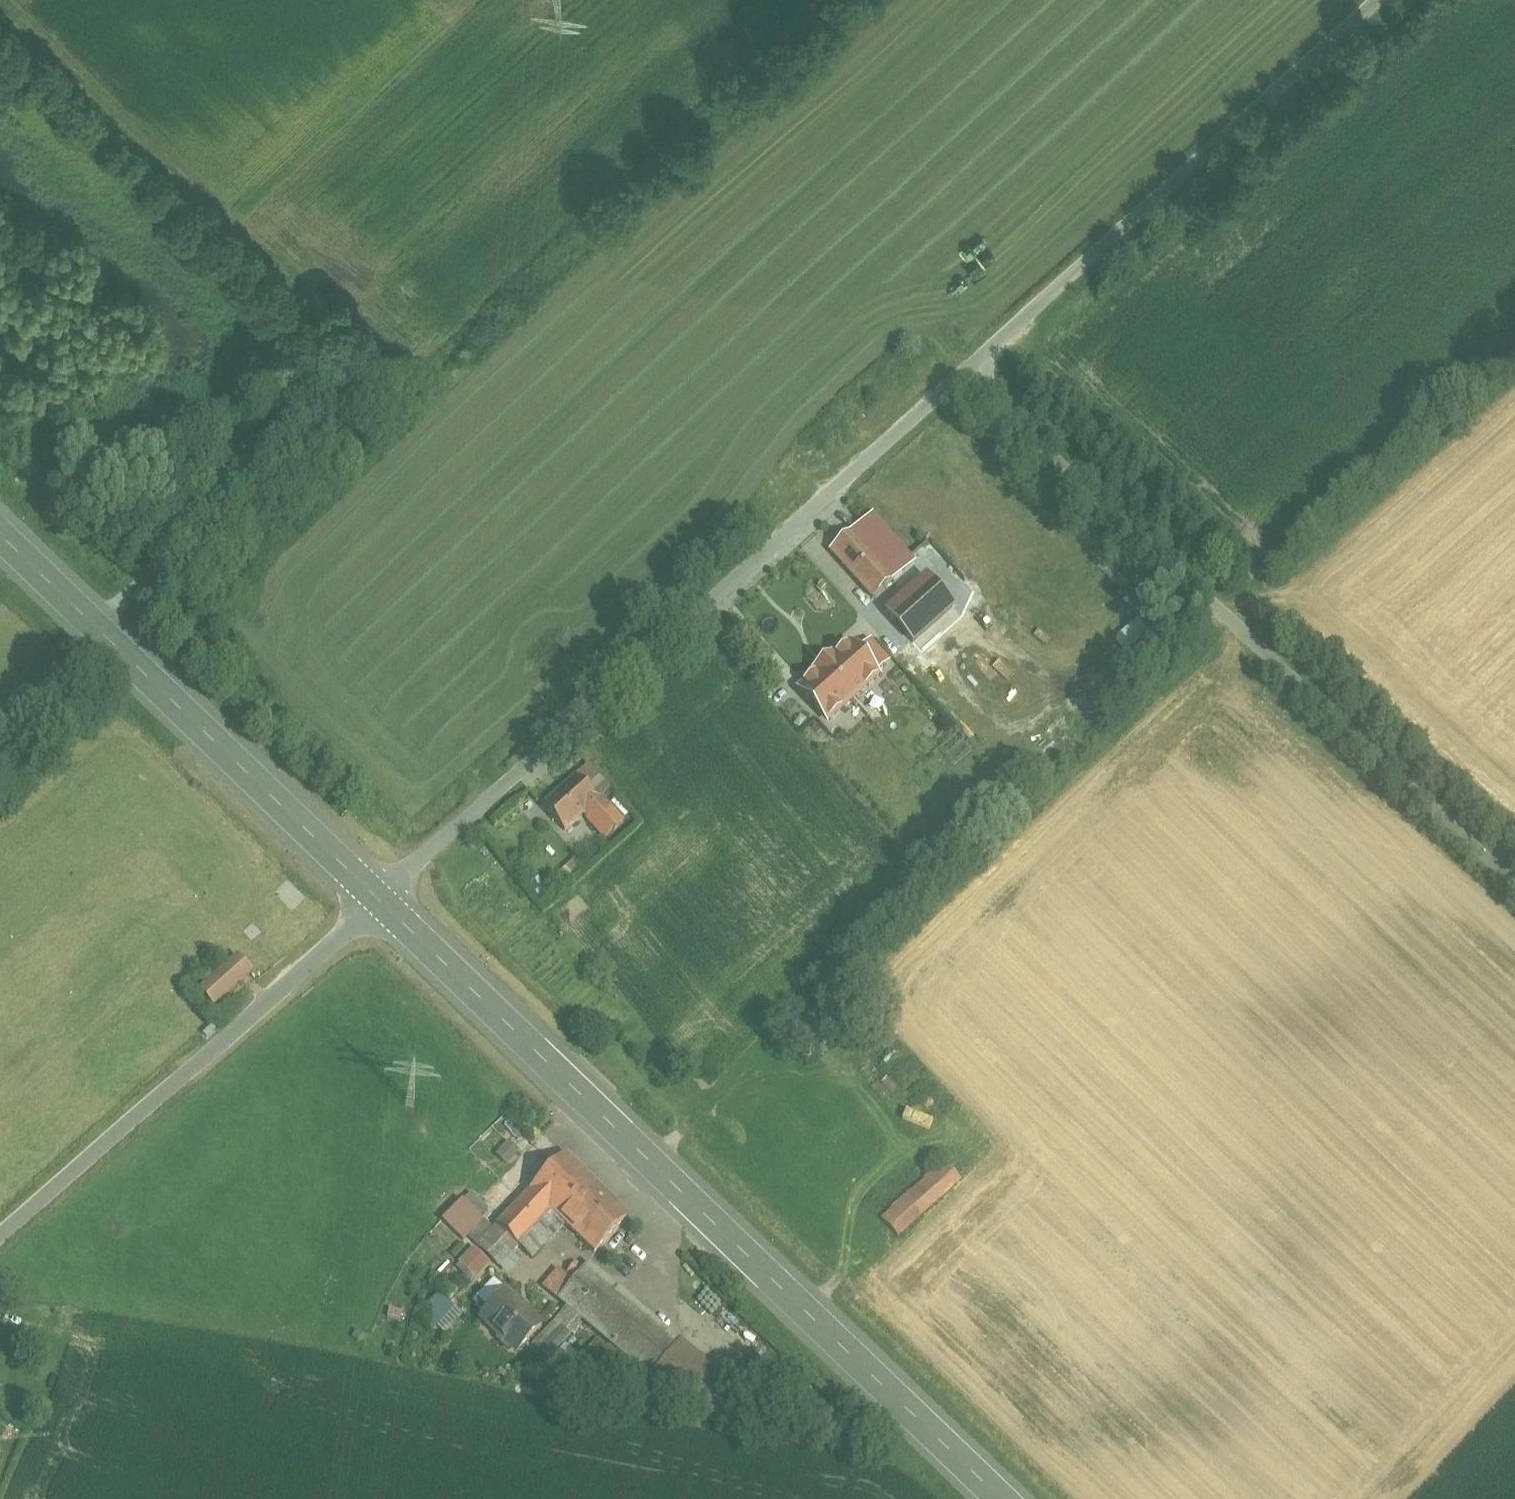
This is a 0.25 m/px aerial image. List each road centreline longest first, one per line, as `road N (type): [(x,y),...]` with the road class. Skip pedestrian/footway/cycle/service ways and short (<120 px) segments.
road 1 (secondary): [(377,899),(1002,1498)]
road 2 (unclassified): [(377,899),(971,367)]
road 3 (unclassified): [(1514,895),(971,367)]
road 4 (unclassified): [(971,367),(1376,0)]
road 5 (secondary): [(0,536),(377,899)]
road 6 (unclassified): [(0,1230),(377,899)]

